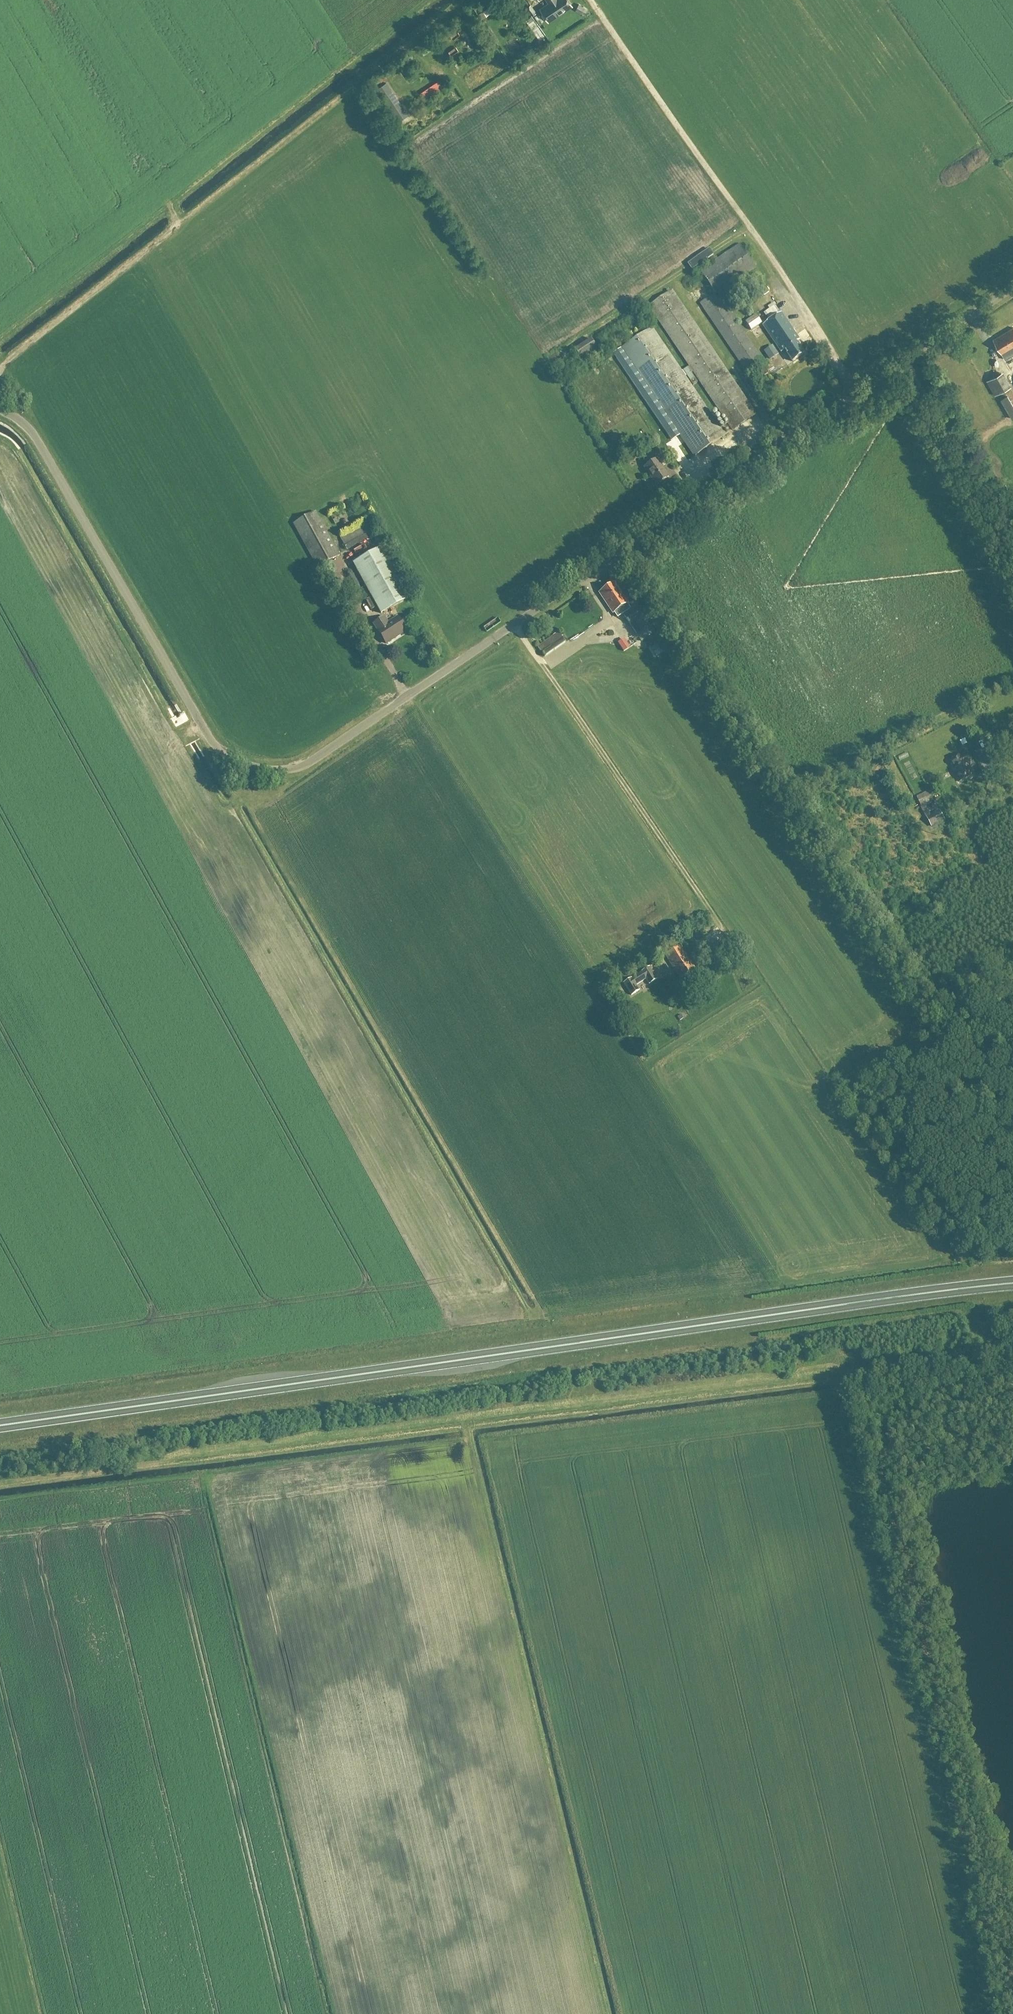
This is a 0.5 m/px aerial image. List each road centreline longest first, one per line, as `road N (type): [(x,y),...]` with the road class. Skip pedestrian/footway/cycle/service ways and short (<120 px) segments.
road 1 (tertiary): [(0,411),(39,440),(222,759),(255,776),(285,778),(1012,287)]
road 2 (trunk): [(0,1426),(1012,1285)]
road 3 (track): [(0,366),(465,0)]
road 4 (track): [(588,0),(793,289),(856,393)]
road 5 (track): [(906,359),(1012,575)]

